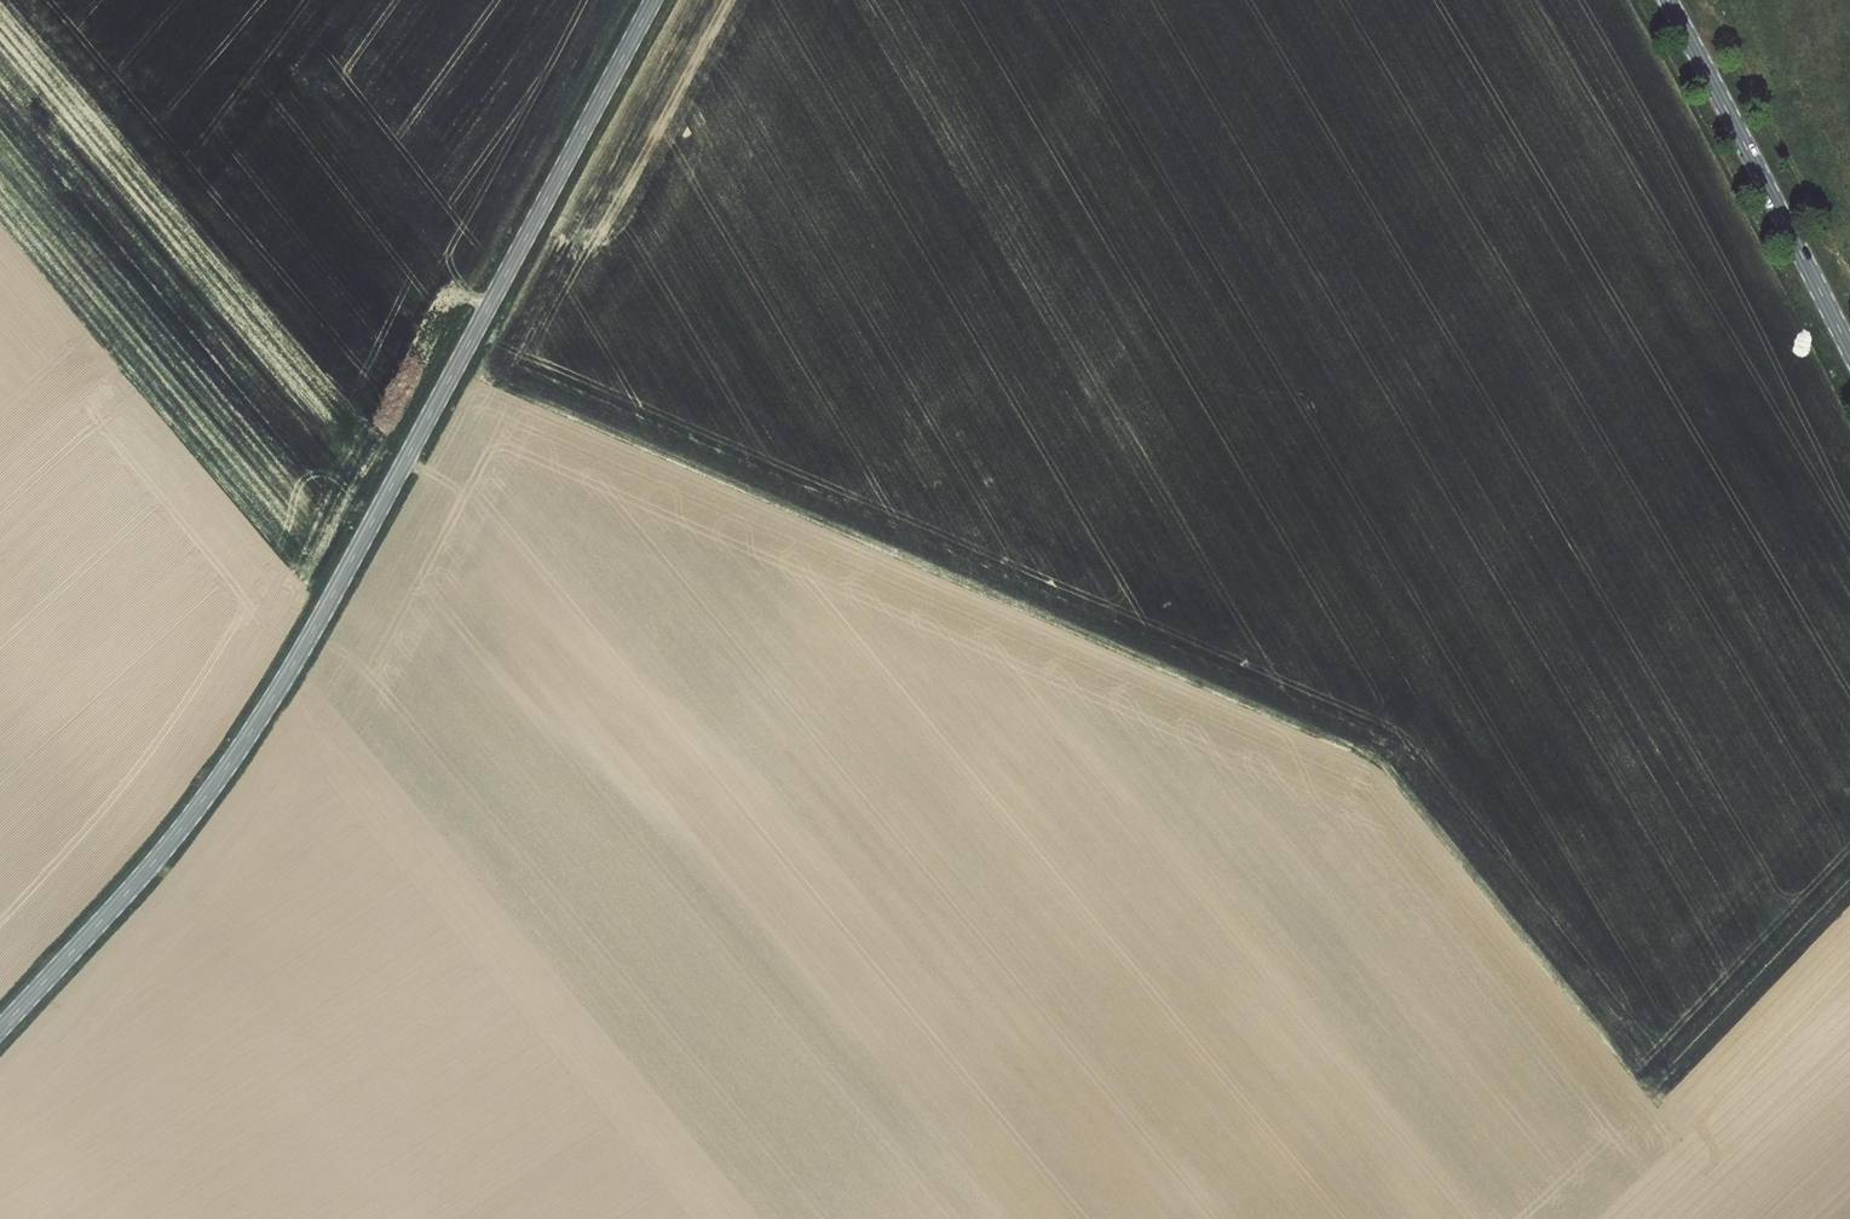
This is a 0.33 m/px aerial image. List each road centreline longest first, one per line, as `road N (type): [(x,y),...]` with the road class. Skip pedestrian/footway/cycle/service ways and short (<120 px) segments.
road 1 (tertiary): [(653,0),(275,696),(162,853),(0,1029)]
road 2 (secondary): [(1849,352),(1667,0)]

